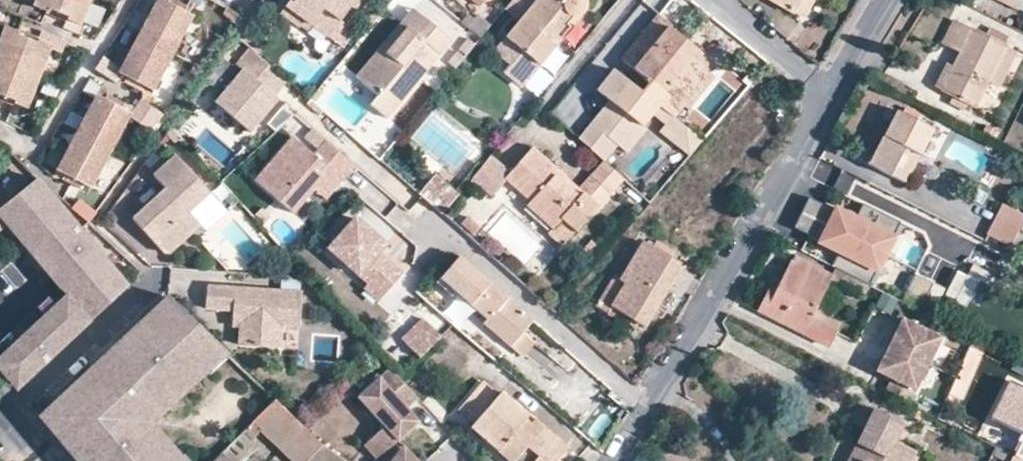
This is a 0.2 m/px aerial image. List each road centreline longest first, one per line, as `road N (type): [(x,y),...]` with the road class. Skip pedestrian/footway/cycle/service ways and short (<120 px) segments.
road 1 (residential): [(619,460),(827,93)]
road 2 (residential): [(157,280),(12,416)]
road 3 (residential): [(827,93),(716,0)]

